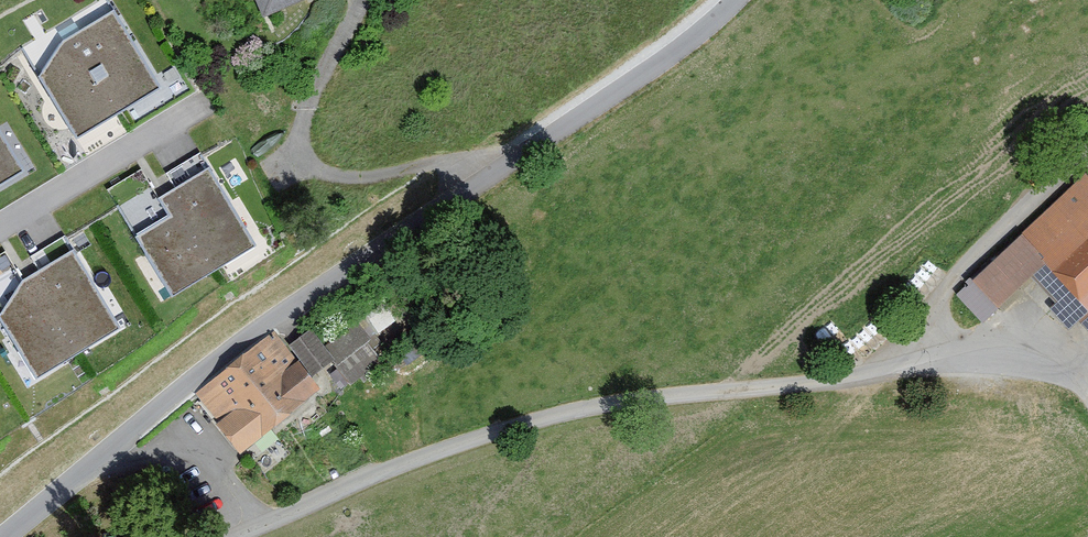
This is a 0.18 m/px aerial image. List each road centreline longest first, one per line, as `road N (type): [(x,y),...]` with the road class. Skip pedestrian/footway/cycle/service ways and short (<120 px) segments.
road 1 (tertiary): [(728,0),(639,75),(141,418),(0,534)]
road 2 (track): [(232,536),(406,464),(608,403),(969,365),(1040,368),(1087,392)]

